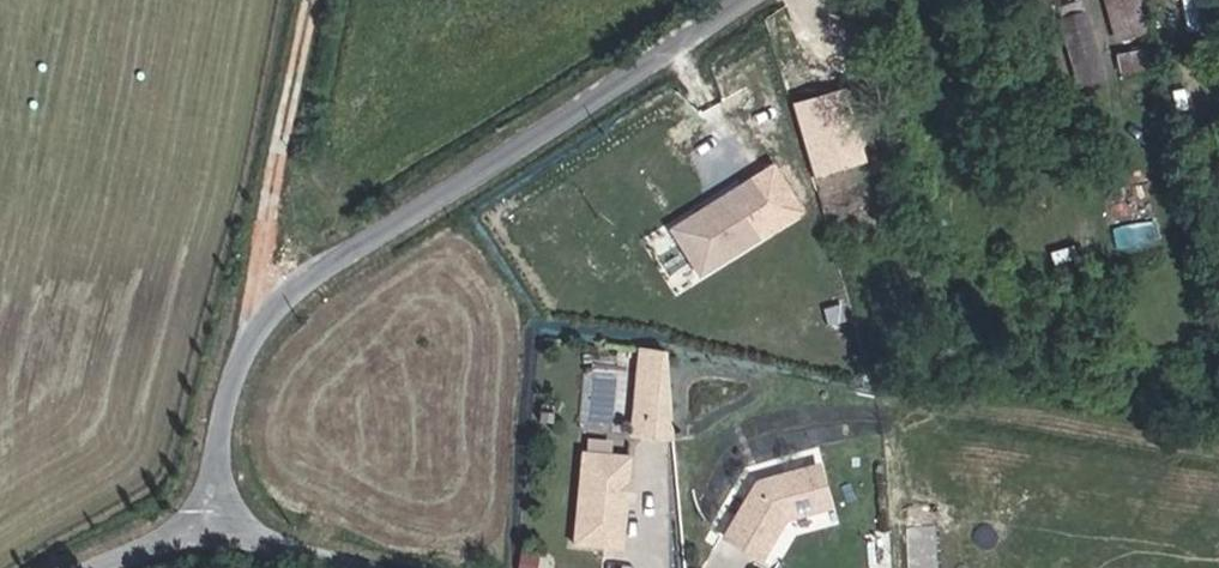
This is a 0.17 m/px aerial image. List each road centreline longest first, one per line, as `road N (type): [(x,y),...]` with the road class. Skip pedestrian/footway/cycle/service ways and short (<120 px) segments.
road 1 (unclassified): [(225,543),(227,445),(244,363),(279,306),(748,0)]
road 2 (unclassified): [(225,543),(134,547),(78,567)]

